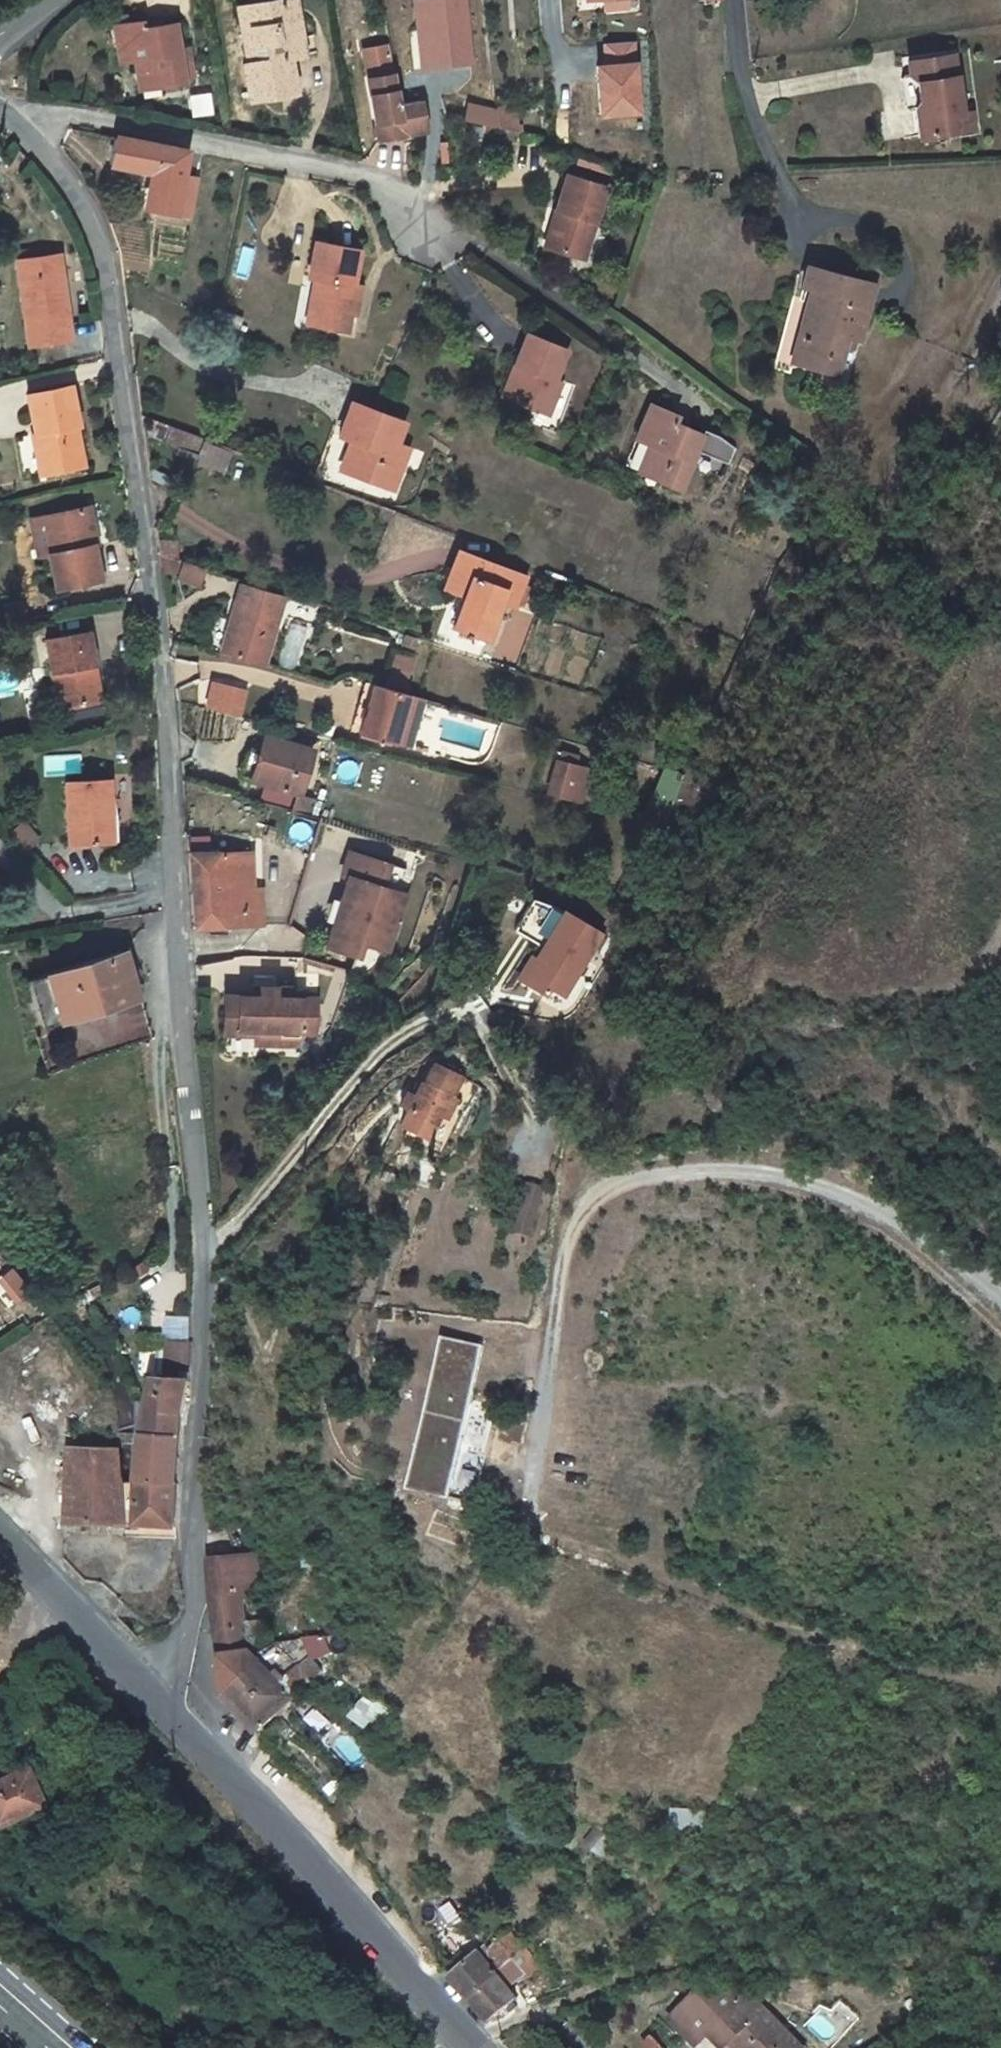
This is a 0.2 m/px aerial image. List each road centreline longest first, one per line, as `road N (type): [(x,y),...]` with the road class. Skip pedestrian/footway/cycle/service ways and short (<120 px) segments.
road 1 (residential): [(12,129),(75,189),(108,280),(156,630),(204,1255)]
road 2 (residential): [(693,387),(423,189),(73,116),(12,129)]
road 3 (track): [(526,1475),(566,1229),(593,1193),(651,1172),(783,1174),(896,1217),(1000,1297)]
road 4 (track): [(471,2045),(543,2004),(650,1969),(1000,1957)]
road 5 (residential): [(474,2047),(142,1682)]
road 6 (residential): [(204,1255),(212,1361),(195,1602),(179,1646),(142,1682)]
road 7 (residential): [(467,1026),(392,1062),(233,1241),(204,1255)]
road 8 (track): [(709,1168),(820,1195),(884,1228),(945,1270),(1000,1330)]
road 9 (residential): [(142,1682),(0,1532)]

